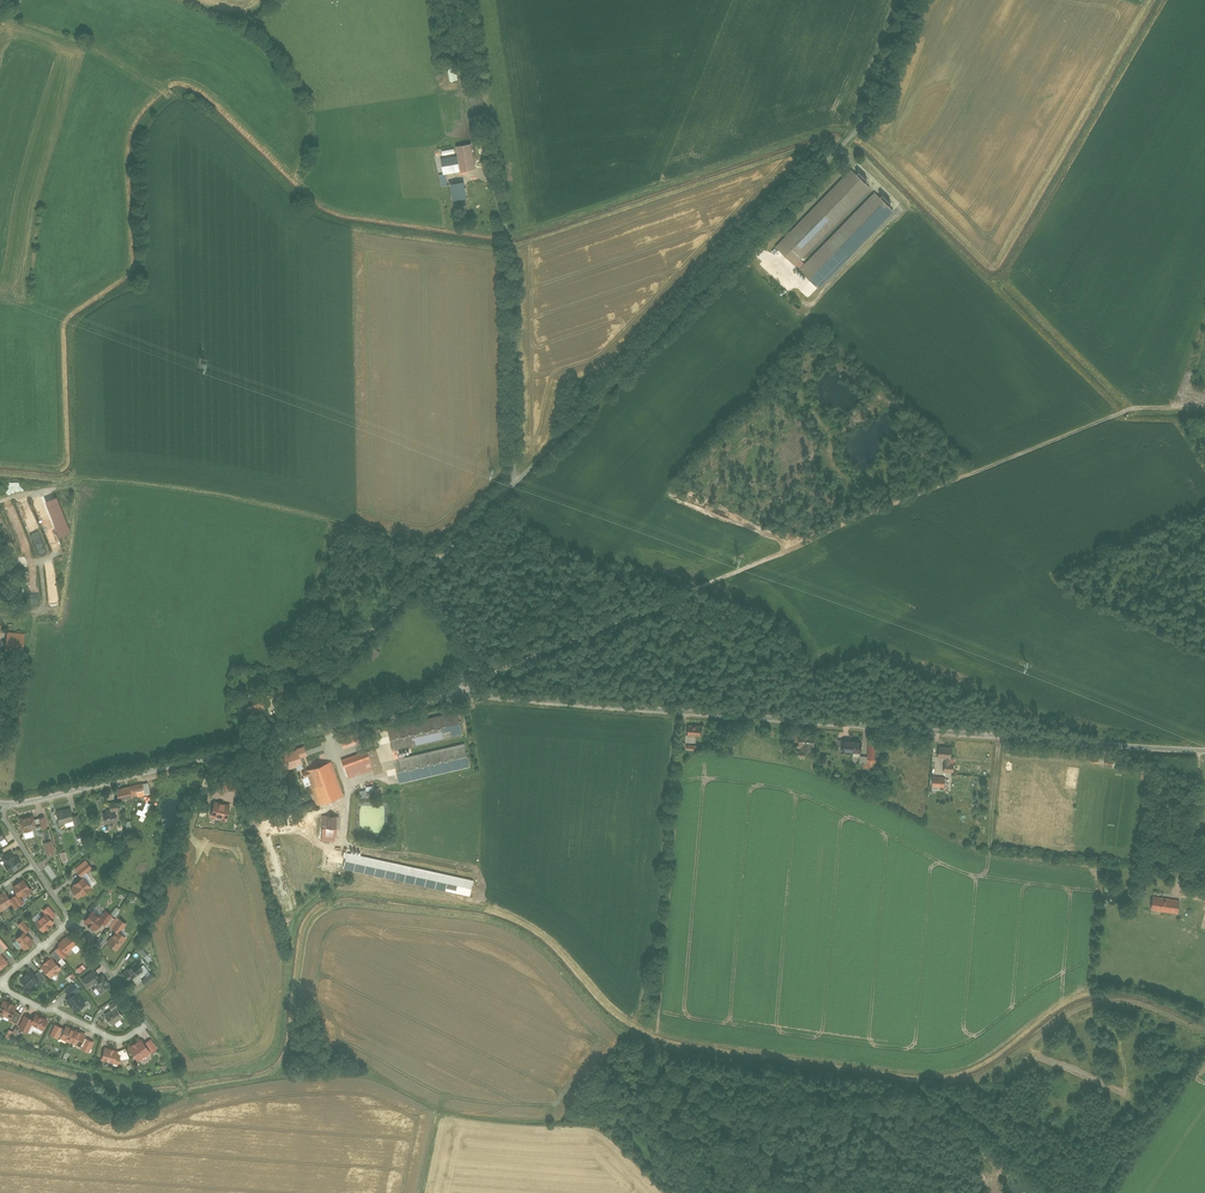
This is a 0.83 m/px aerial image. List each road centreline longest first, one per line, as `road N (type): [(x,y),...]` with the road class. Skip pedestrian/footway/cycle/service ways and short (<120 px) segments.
road 1 (unclassified): [(1204,752),(495,697),(417,704),(272,741)]
road 2 (residential): [(272,741),(854,134),(877,94)]
road 3 (track): [(460,697),(497,672),(1131,408)]
road 4 (residential): [(72,920),(147,1023),(117,1039),(44,1010),(6,989),(7,976),(22,963)]
road 5 (unclassified): [(272,741),(2,804)]

